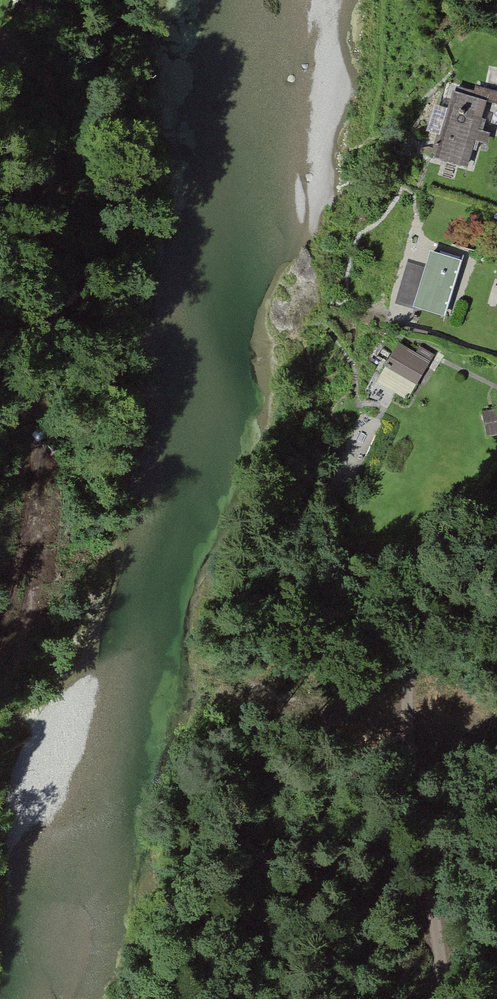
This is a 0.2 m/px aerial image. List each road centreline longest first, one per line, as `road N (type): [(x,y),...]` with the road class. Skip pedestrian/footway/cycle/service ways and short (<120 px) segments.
road 1 (track): [(0,38),(37,69),(52,114),(32,536),(0,611)]
road 2 (track): [(496,492),(428,575),(410,645),(412,752),(448,998)]

